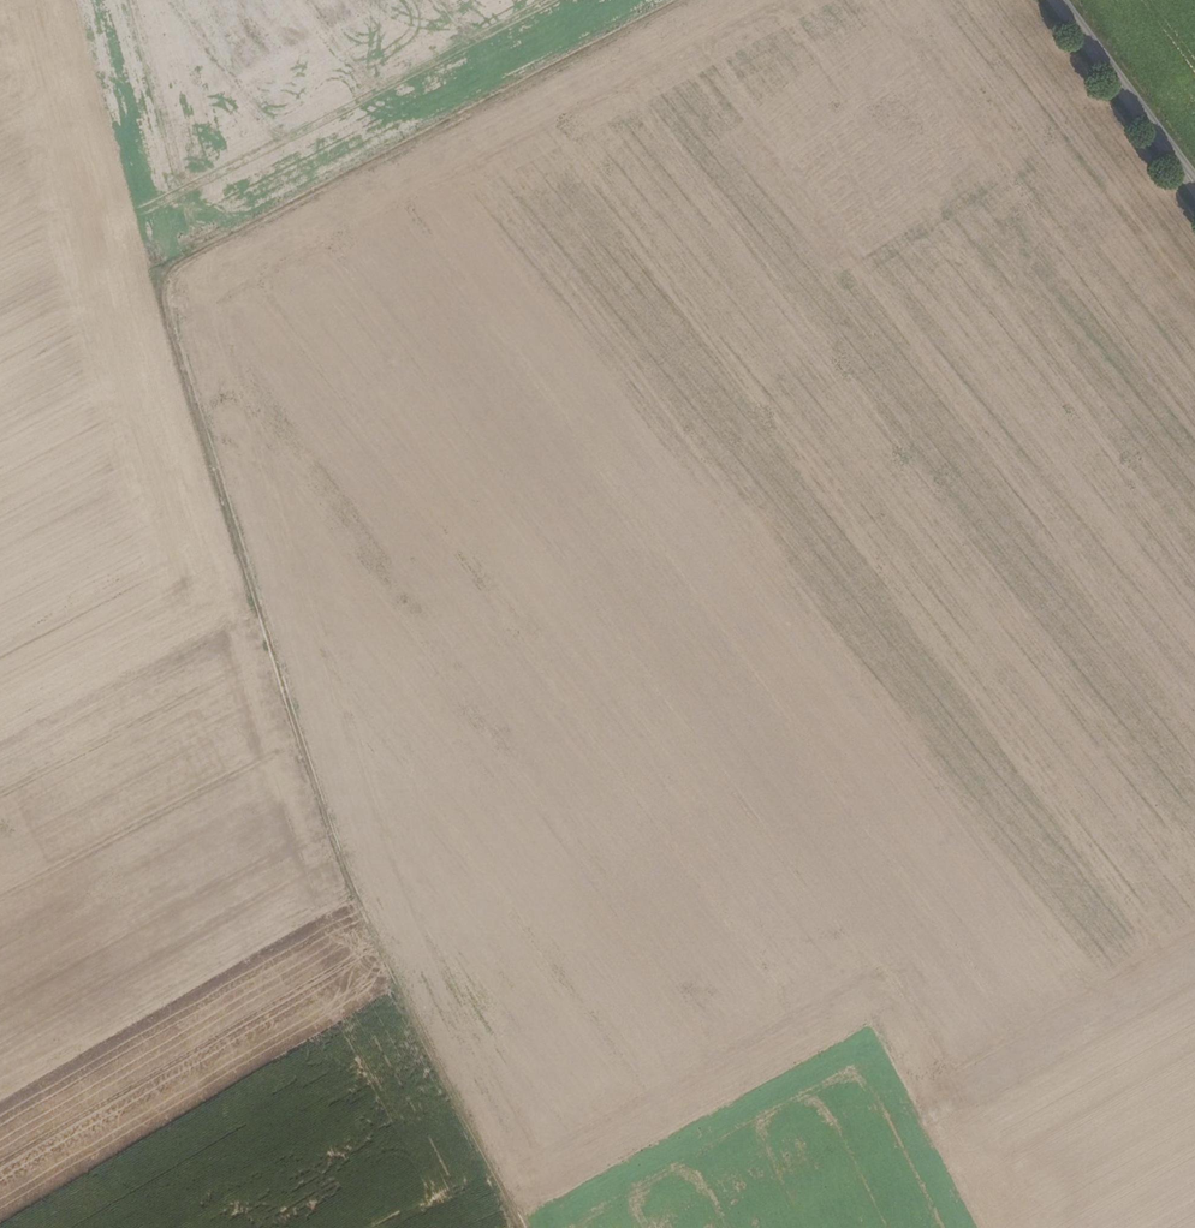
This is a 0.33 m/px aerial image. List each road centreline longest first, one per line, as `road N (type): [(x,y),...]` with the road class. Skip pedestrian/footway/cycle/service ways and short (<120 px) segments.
road 1 (track): [(675,0),(177,260),(160,280),(333,861),(514,1227)]
road 2 (secondary): [(1194,190),(1054,0)]

